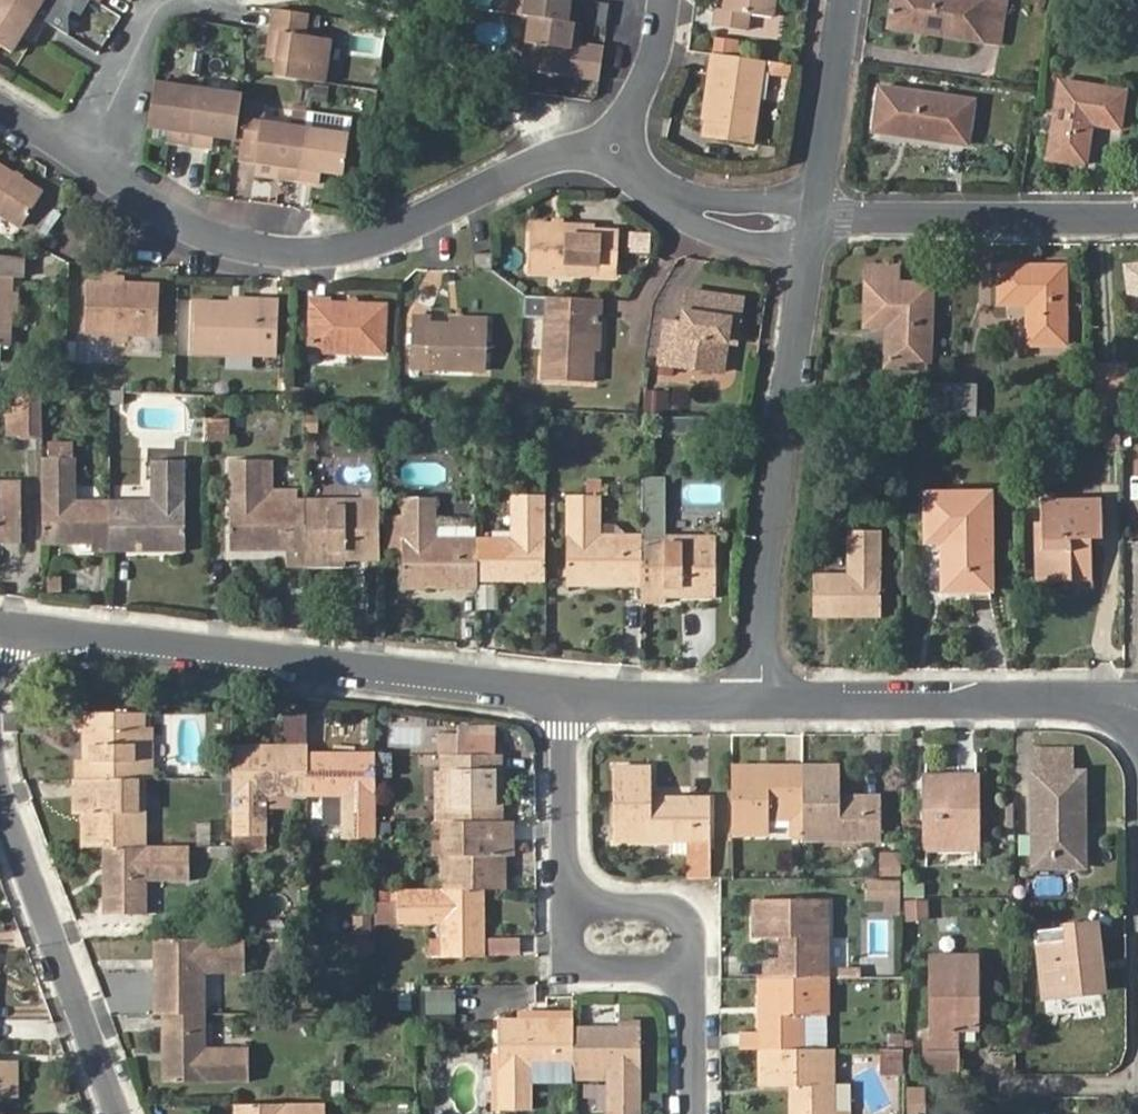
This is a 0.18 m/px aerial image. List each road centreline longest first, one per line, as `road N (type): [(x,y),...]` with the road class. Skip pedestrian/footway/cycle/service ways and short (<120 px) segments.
road 1 (residential): [(0,630),(565,702)]
road 2 (residential): [(96,165),(209,237),(322,255),(397,237),(563,155),(613,149)]
road 3 (residential): [(763,701),(775,510),(812,262)]
road 4 (residential): [(763,701),(1135,703)]
road 5 (residential): [(0,800),(115,1113)]
road 6 (residential): [(819,216),(1137,217)]
road 7 (residential): [(819,216),(849,0)]
road 8 (residential): [(580,902),(566,884),(565,702)]
road 9 (residential): [(565,702),(763,701)]
road 10 (residential): [(96,165),(131,60),(177,0)]
road 11 (residential): [(580,902),(584,964),(695,969)]
road 12 (residential): [(695,969),(687,915),(580,902)]
road 13 (residential): [(613,149),(654,73),(665,0)]
road 14 (residential): [(1137,553),(1135,703)]
road 15 (residential): [(683,204),(701,225),(812,262)]
road 16 (residential): [(698,1113),(695,969)]
road 17 (residential): [(819,216),(778,204),(683,204)]

